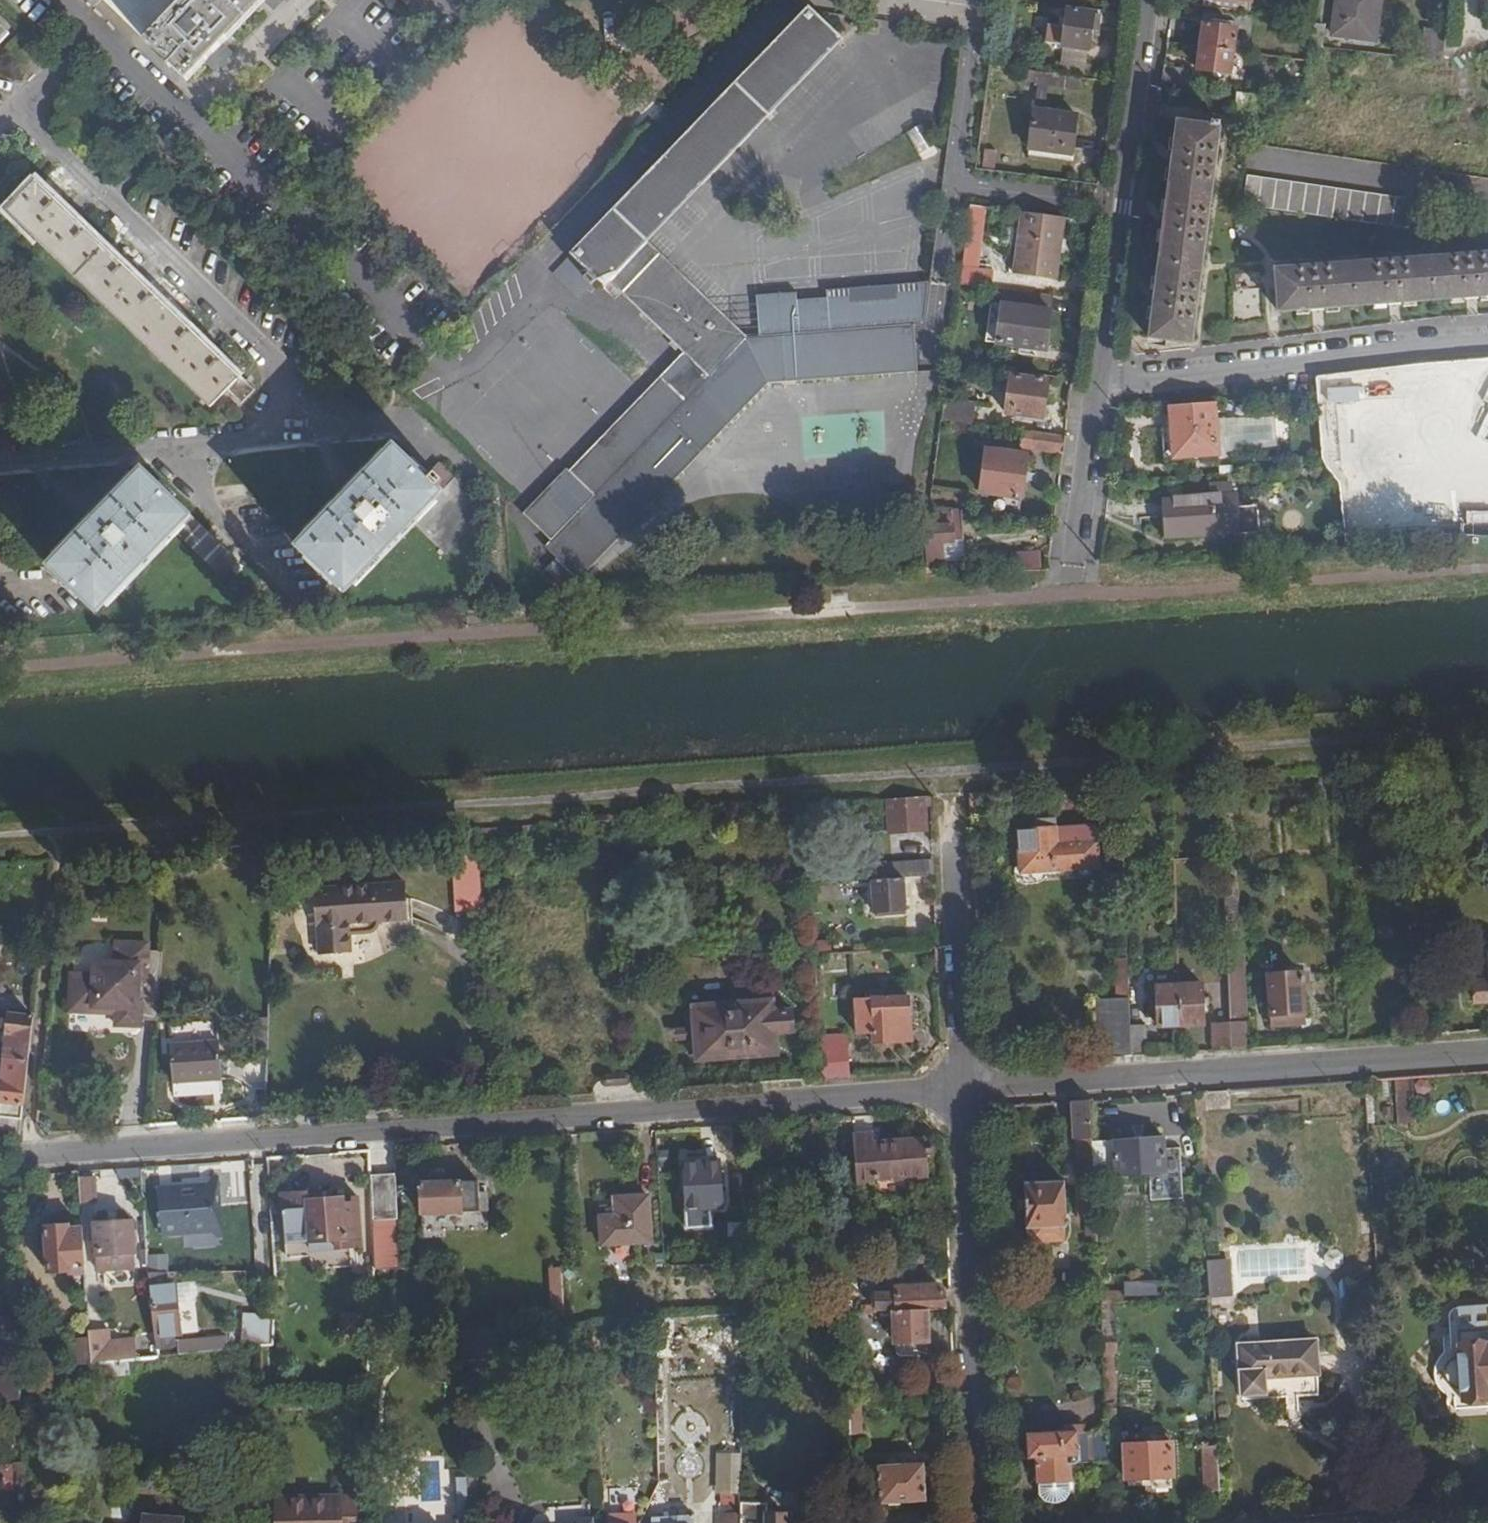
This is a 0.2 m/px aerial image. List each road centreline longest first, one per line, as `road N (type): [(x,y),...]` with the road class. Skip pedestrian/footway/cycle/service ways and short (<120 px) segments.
road 1 (residential): [(962,1089),(25,1156)]
road 2 (residential): [(1487,1053),(962,1089)]
road 3 (residential): [(432,357),(92,27)]
road 4 (residential): [(979,1522),(962,1089)]
road 5 (residential): [(1098,387),(1487,341)]
road 6 (residential): [(1098,387),(1149,0)]
road 7 (residential): [(15,110),(289,374)]
road 8 (residential): [(950,796),(962,1089)]
road 9 (residential): [(237,442),(0,464)]
road 10 (residential): [(1072,596),(1098,387)]
road 11 (residential): [(416,419),(237,442)]
road 12 (residential): [(416,419),(368,417),(289,374)]

